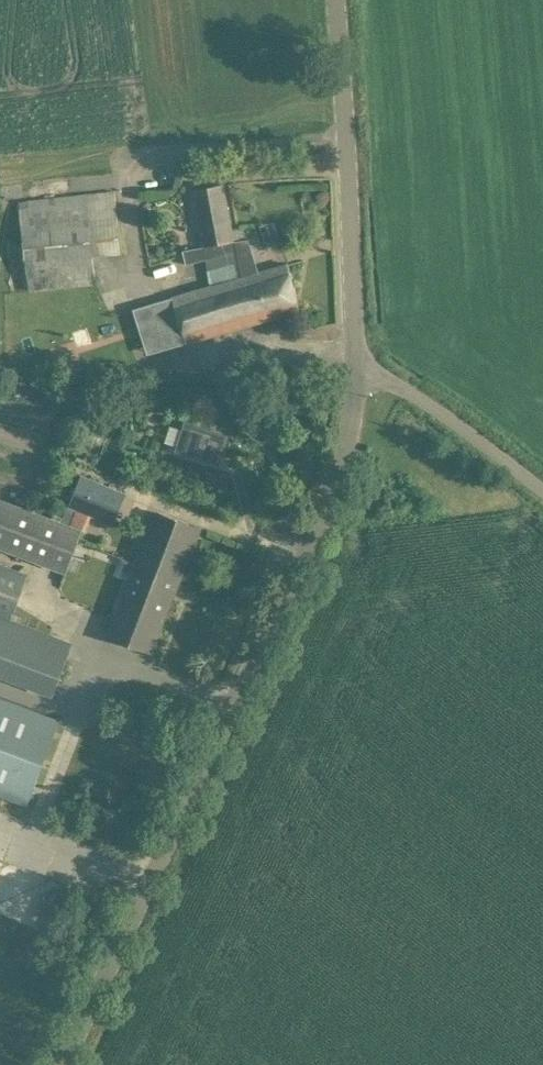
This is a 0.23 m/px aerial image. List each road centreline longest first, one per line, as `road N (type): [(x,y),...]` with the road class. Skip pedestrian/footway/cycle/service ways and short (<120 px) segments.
road 1 (unclassified): [(78,1064),(348,473),(361,375)]
road 2 (unclassified): [(361,375),(335,0)]
road 3 (unclassified): [(542,493),(401,386),(361,375)]

